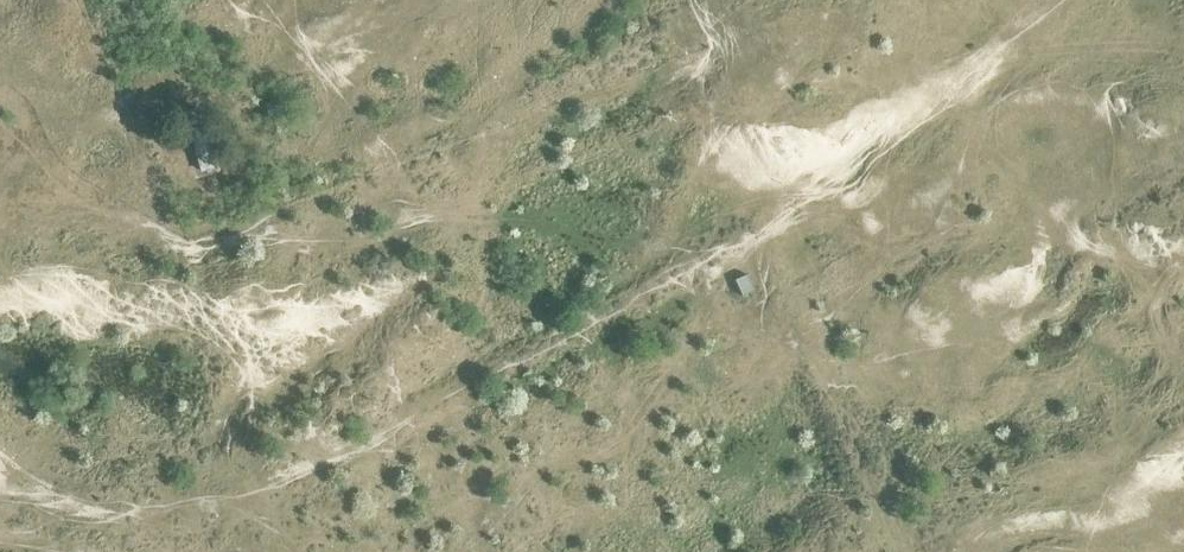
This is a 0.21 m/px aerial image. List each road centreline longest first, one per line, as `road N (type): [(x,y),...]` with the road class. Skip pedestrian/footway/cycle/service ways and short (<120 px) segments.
road 1 (track): [(1045,0),(959,78),(704,264),(227,507),(119,516),(0,486)]
road 2 (track): [(466,551),(509,503),(573,464),(615,455),(652,397),(720,371),(791,375),(832,414),(879,480),(912,551)]
road 3 (track): [(0,243),(40,172),(23,124),(0,110)]

